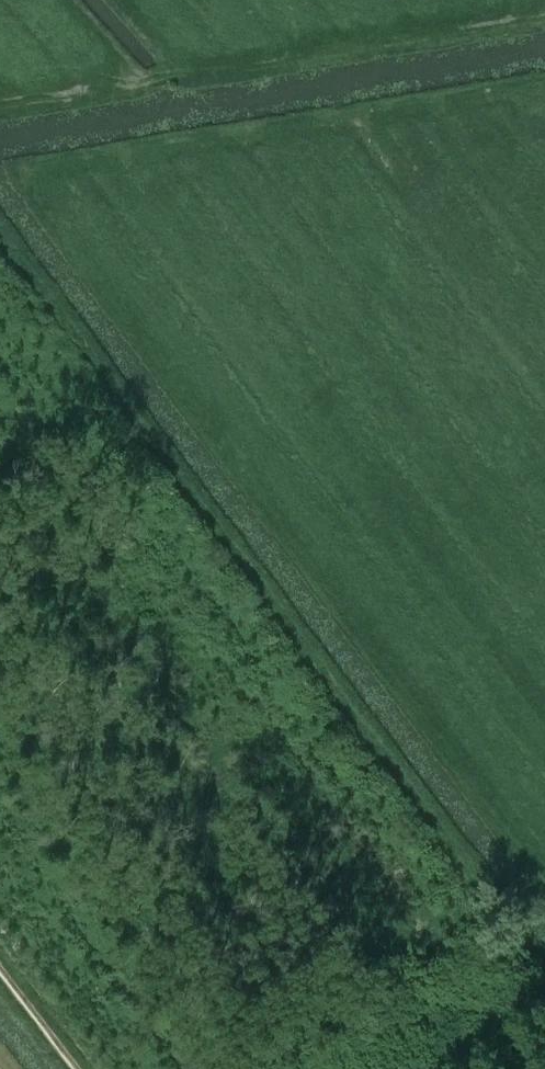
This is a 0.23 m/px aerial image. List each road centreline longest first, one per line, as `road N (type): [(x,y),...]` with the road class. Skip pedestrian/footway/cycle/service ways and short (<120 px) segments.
road 1 (track): [(73,1068),(0,972)]

